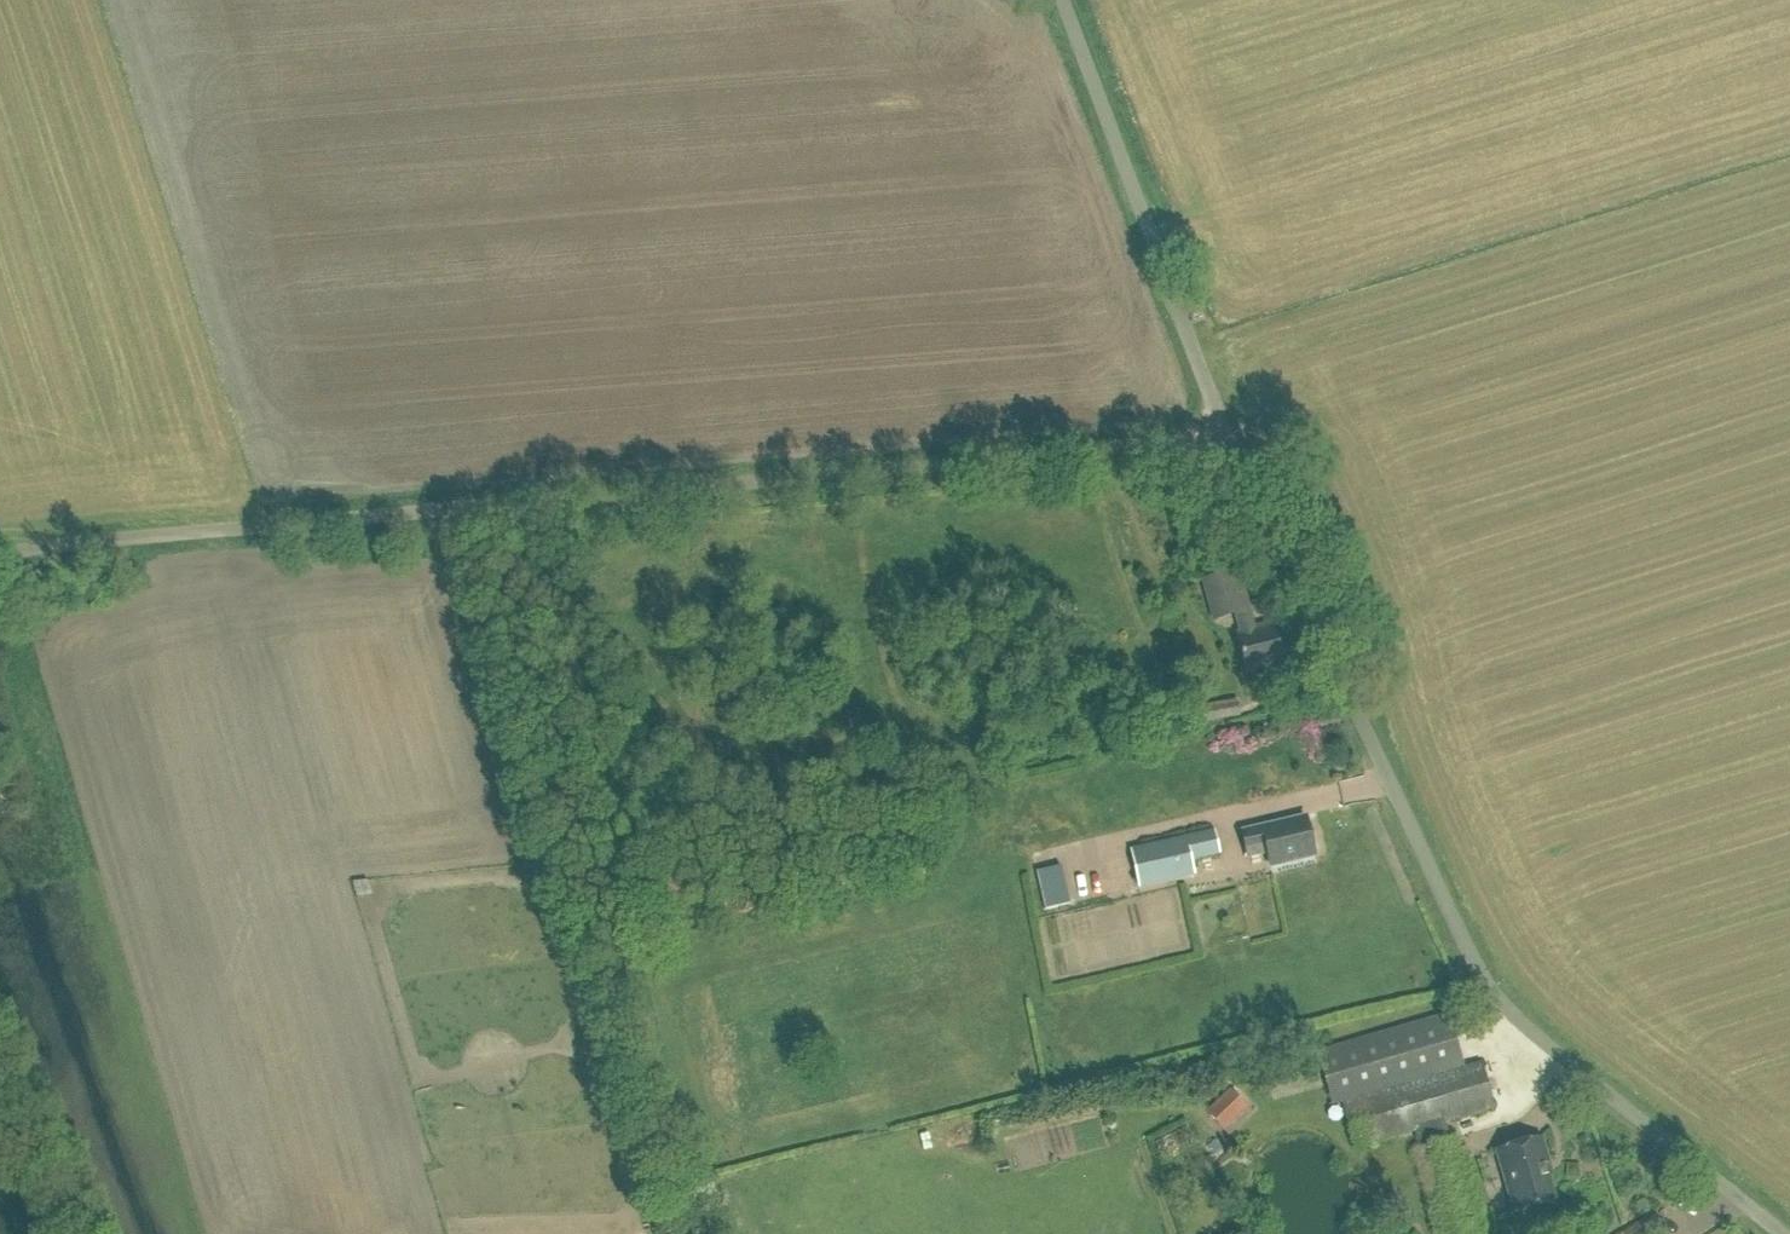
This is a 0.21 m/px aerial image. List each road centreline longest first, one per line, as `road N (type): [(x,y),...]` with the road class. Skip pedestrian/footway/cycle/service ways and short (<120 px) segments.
road 1 (unclassified): [(0,554),(1201,440),(1222,431)]
road 2 (unclassified): [(1222,431),(1470,958),(1509,1011),(1786,1233)]
road 3 (unclassified): [(1222,431),(1061,0)]

